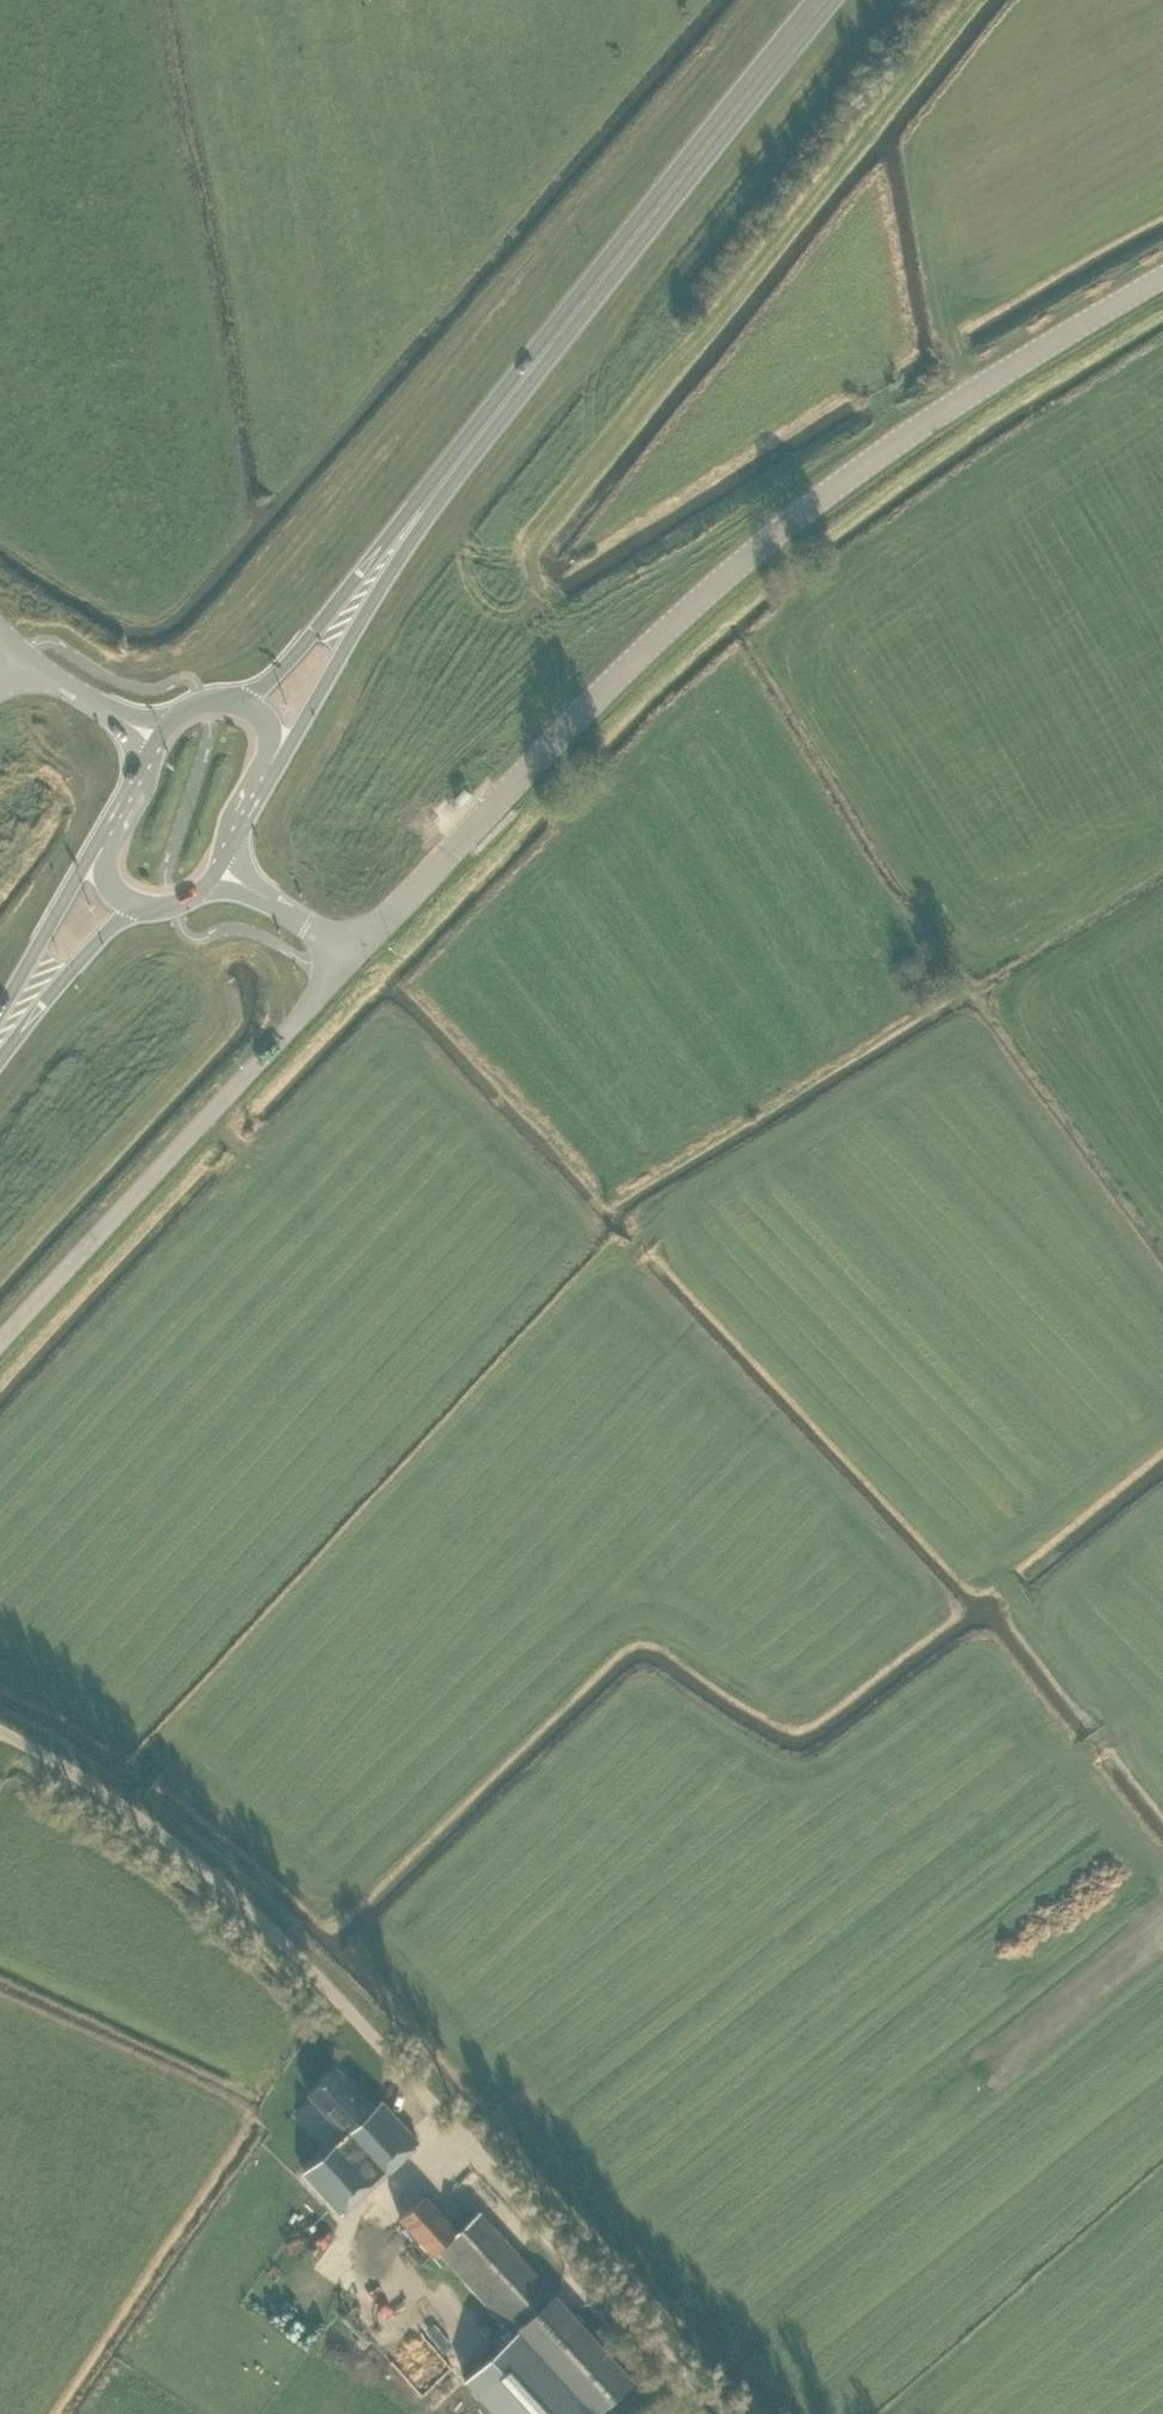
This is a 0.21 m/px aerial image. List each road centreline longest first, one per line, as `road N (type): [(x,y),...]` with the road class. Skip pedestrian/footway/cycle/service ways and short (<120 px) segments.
road 1 (tertiary): [(356,953),(668,628),(748,557),(916,427),(1162,274)]
road 2 (unclassified): [(733,2413),(232,1893),(97,1789),(0,1732)]
road 3 (trunk): [(491,418),(823,0)]
road 4 (unclassified): [(0,1339),(356,953)]
road 5 (trunk): [(275,771),(491,418)]
road 6 (trunk): [(491,418),(246,703)]
road 7 (trunk): [(0,1060),(103,931),(141,909)]
road 8 (trunk): [(98,842),(0,1009)]
road 9 (tertiary): [(356,953),(218,871)]
road 10 (tertiary): [(155,739),(23,650)]

